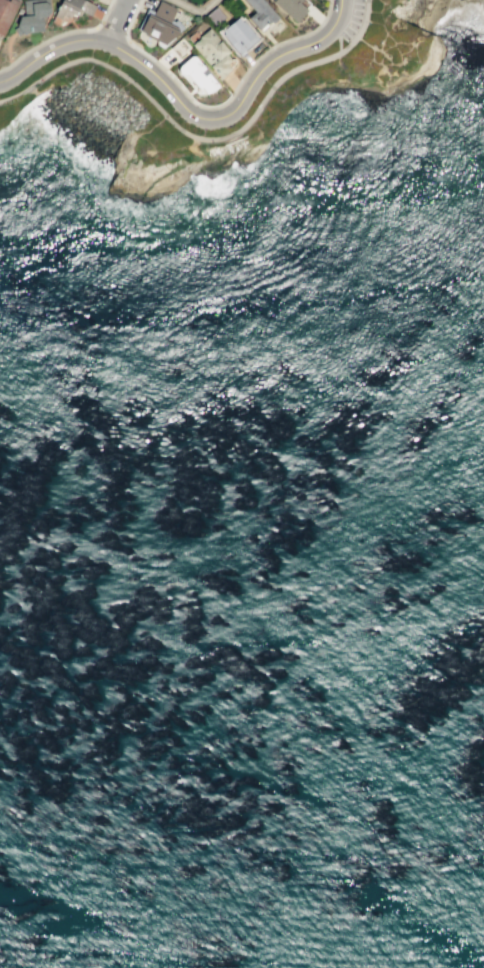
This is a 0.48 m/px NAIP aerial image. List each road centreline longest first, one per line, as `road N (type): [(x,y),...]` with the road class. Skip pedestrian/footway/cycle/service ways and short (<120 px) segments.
road 1 (tertiary): [(342,0),(323,38),(265,66),(234,111),(217,119),(189,113),(160,79),(108,42),(62,45),(0,83)]

